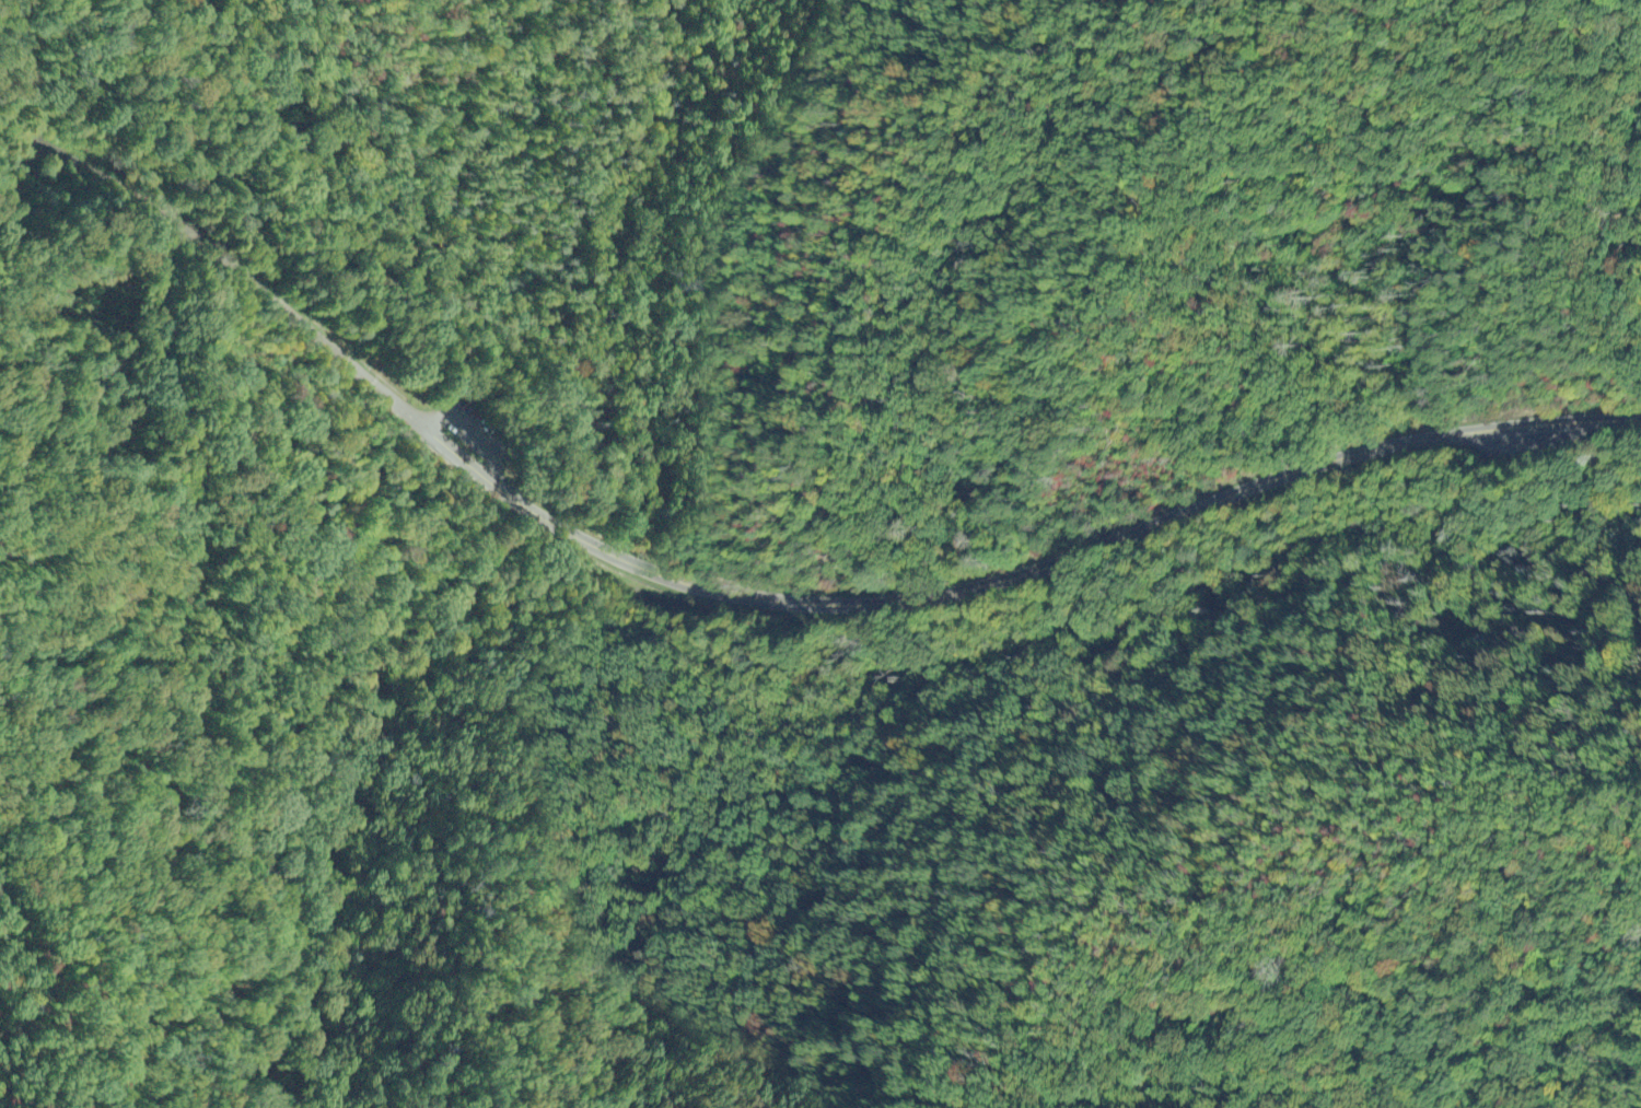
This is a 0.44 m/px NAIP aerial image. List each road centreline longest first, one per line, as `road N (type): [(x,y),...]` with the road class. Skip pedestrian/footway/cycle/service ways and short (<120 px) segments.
road 1 (residential): [(1640,422),(1501,429),(1350,456),(1023,575),(935,597),(838,606),(726,595),(613,558),(521,506),(422,428)]
road 2 (track): [(19,135),(199,235),(422,428)]

